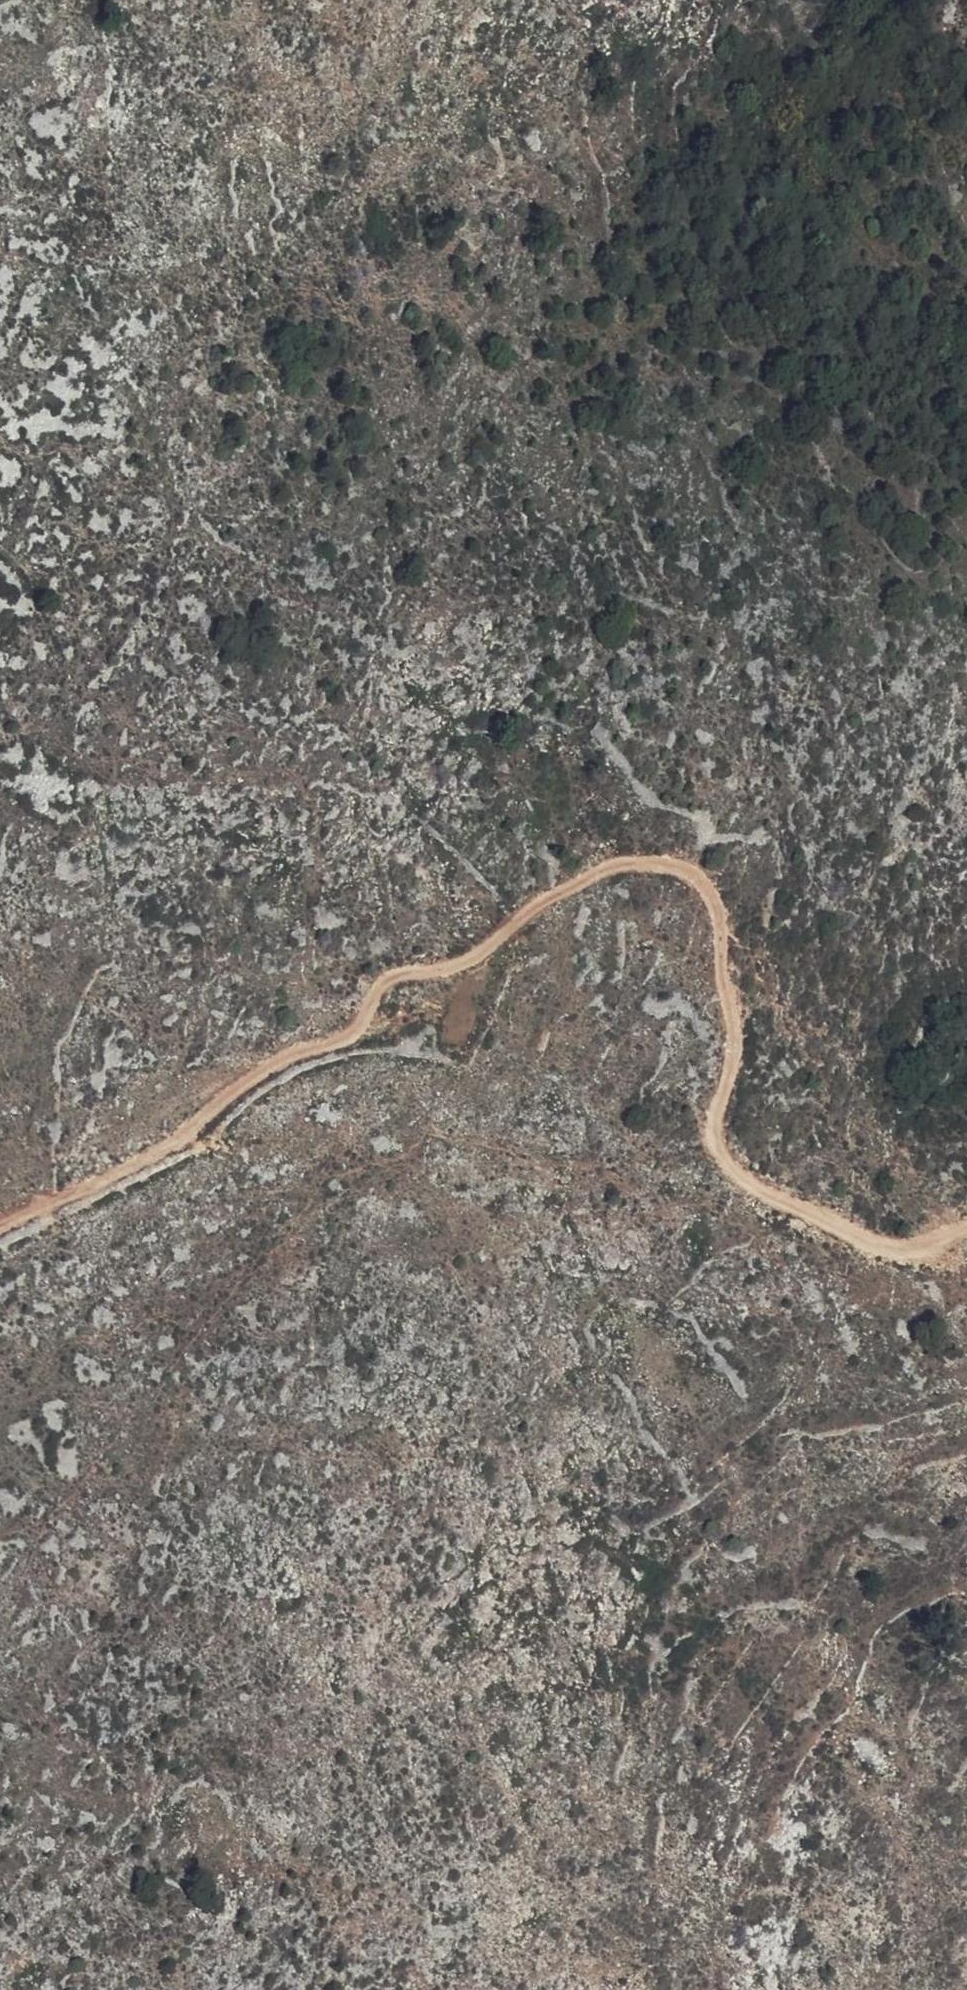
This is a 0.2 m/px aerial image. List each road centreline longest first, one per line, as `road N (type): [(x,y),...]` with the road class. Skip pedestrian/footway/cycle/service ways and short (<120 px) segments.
road 1 (track): [(966,1223),(898,1248),(773,1198),(711,1137),(728,1091),(720,932),(707,889),(652,862),(607,865),(448,966),(386,983),(351,1040),(284,1058),(177,1144),(0,1222)]

